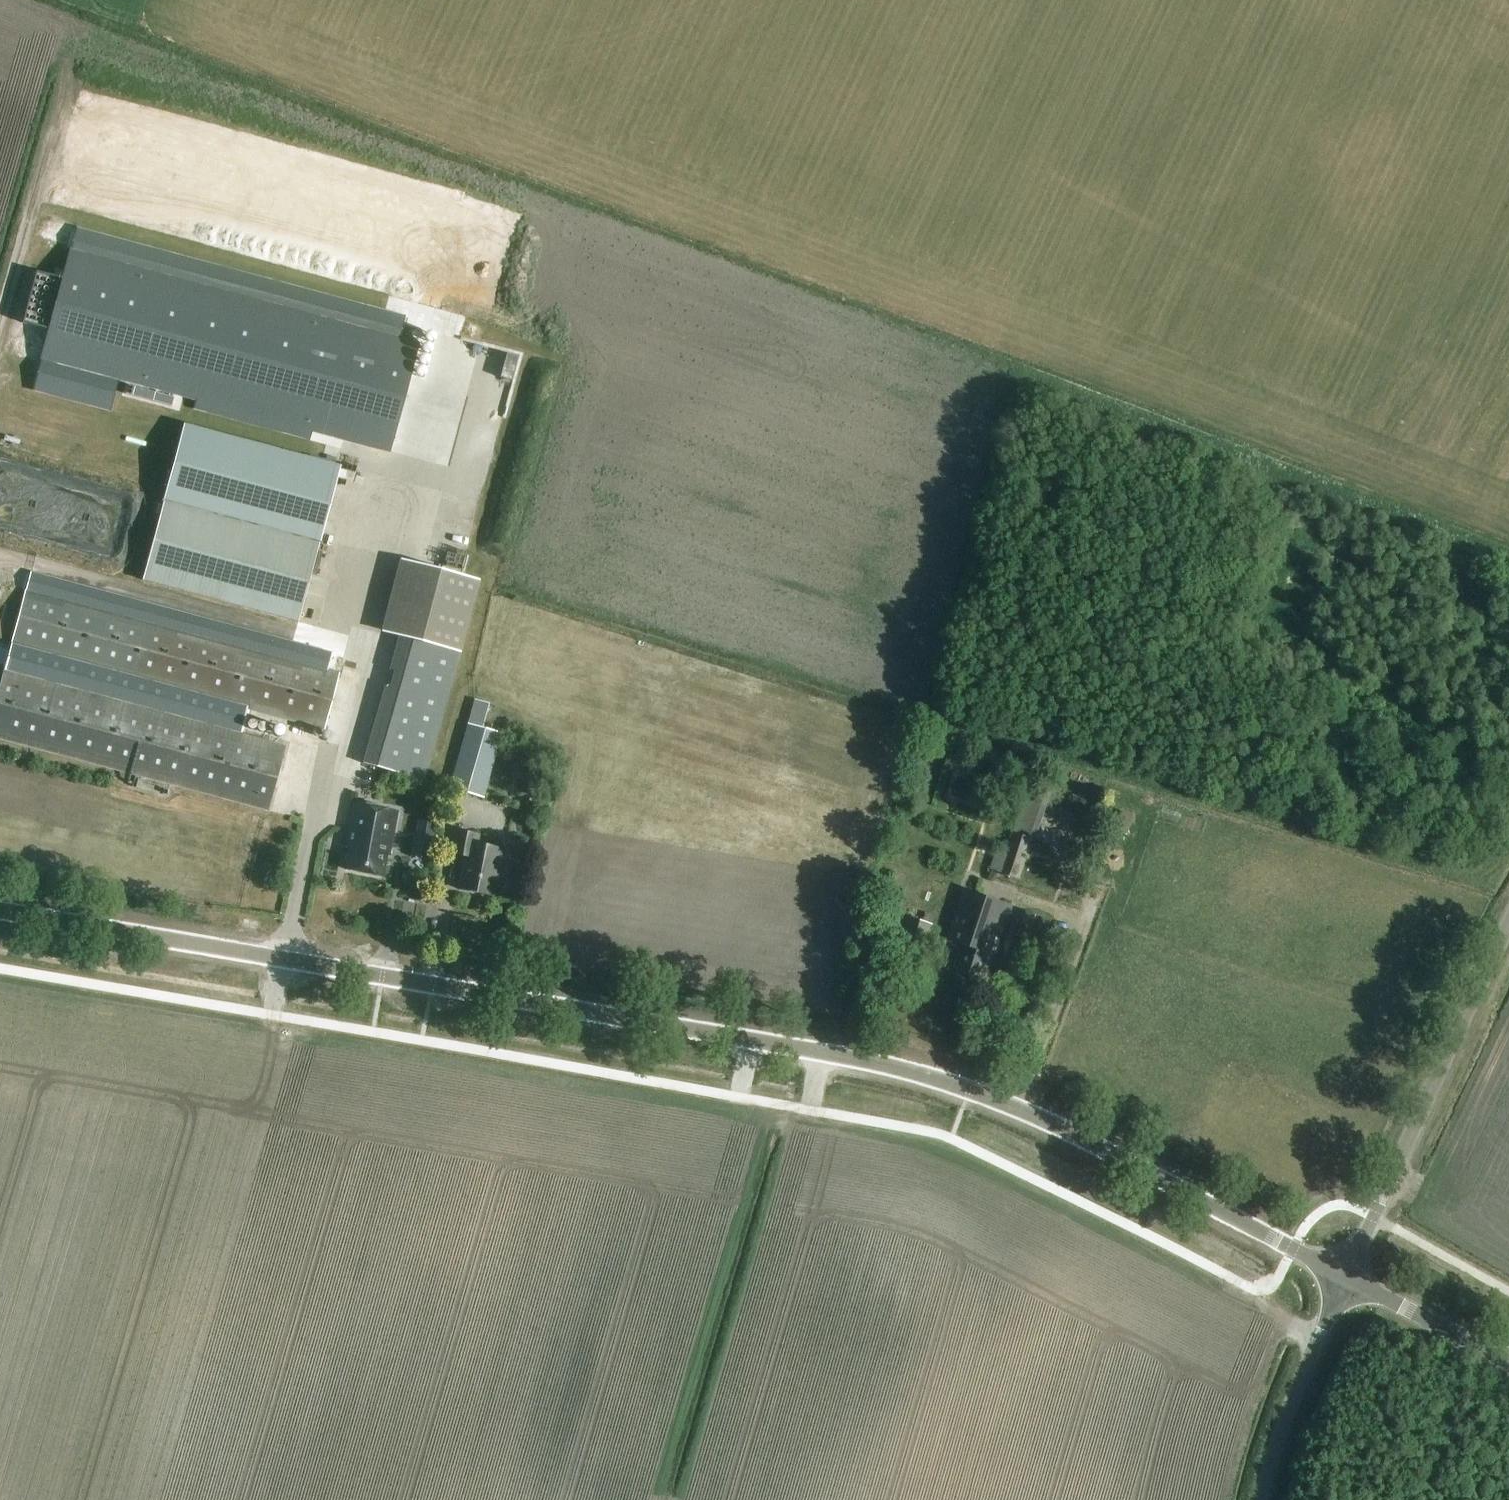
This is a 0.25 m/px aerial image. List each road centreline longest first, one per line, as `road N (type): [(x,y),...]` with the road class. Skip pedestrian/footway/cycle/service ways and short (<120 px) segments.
road 1 (tertiary): [(1348,1277),(1013,1107),(886,1064),(0,910)]
road 2 (tertiary): [(1348,1277),(1508,927)]
road 3 (unclassified): [(1262,1499),(1299,1384),(1348,1277)]
road 4 (tertiary): [(1508,1362),(1348,1277)]

